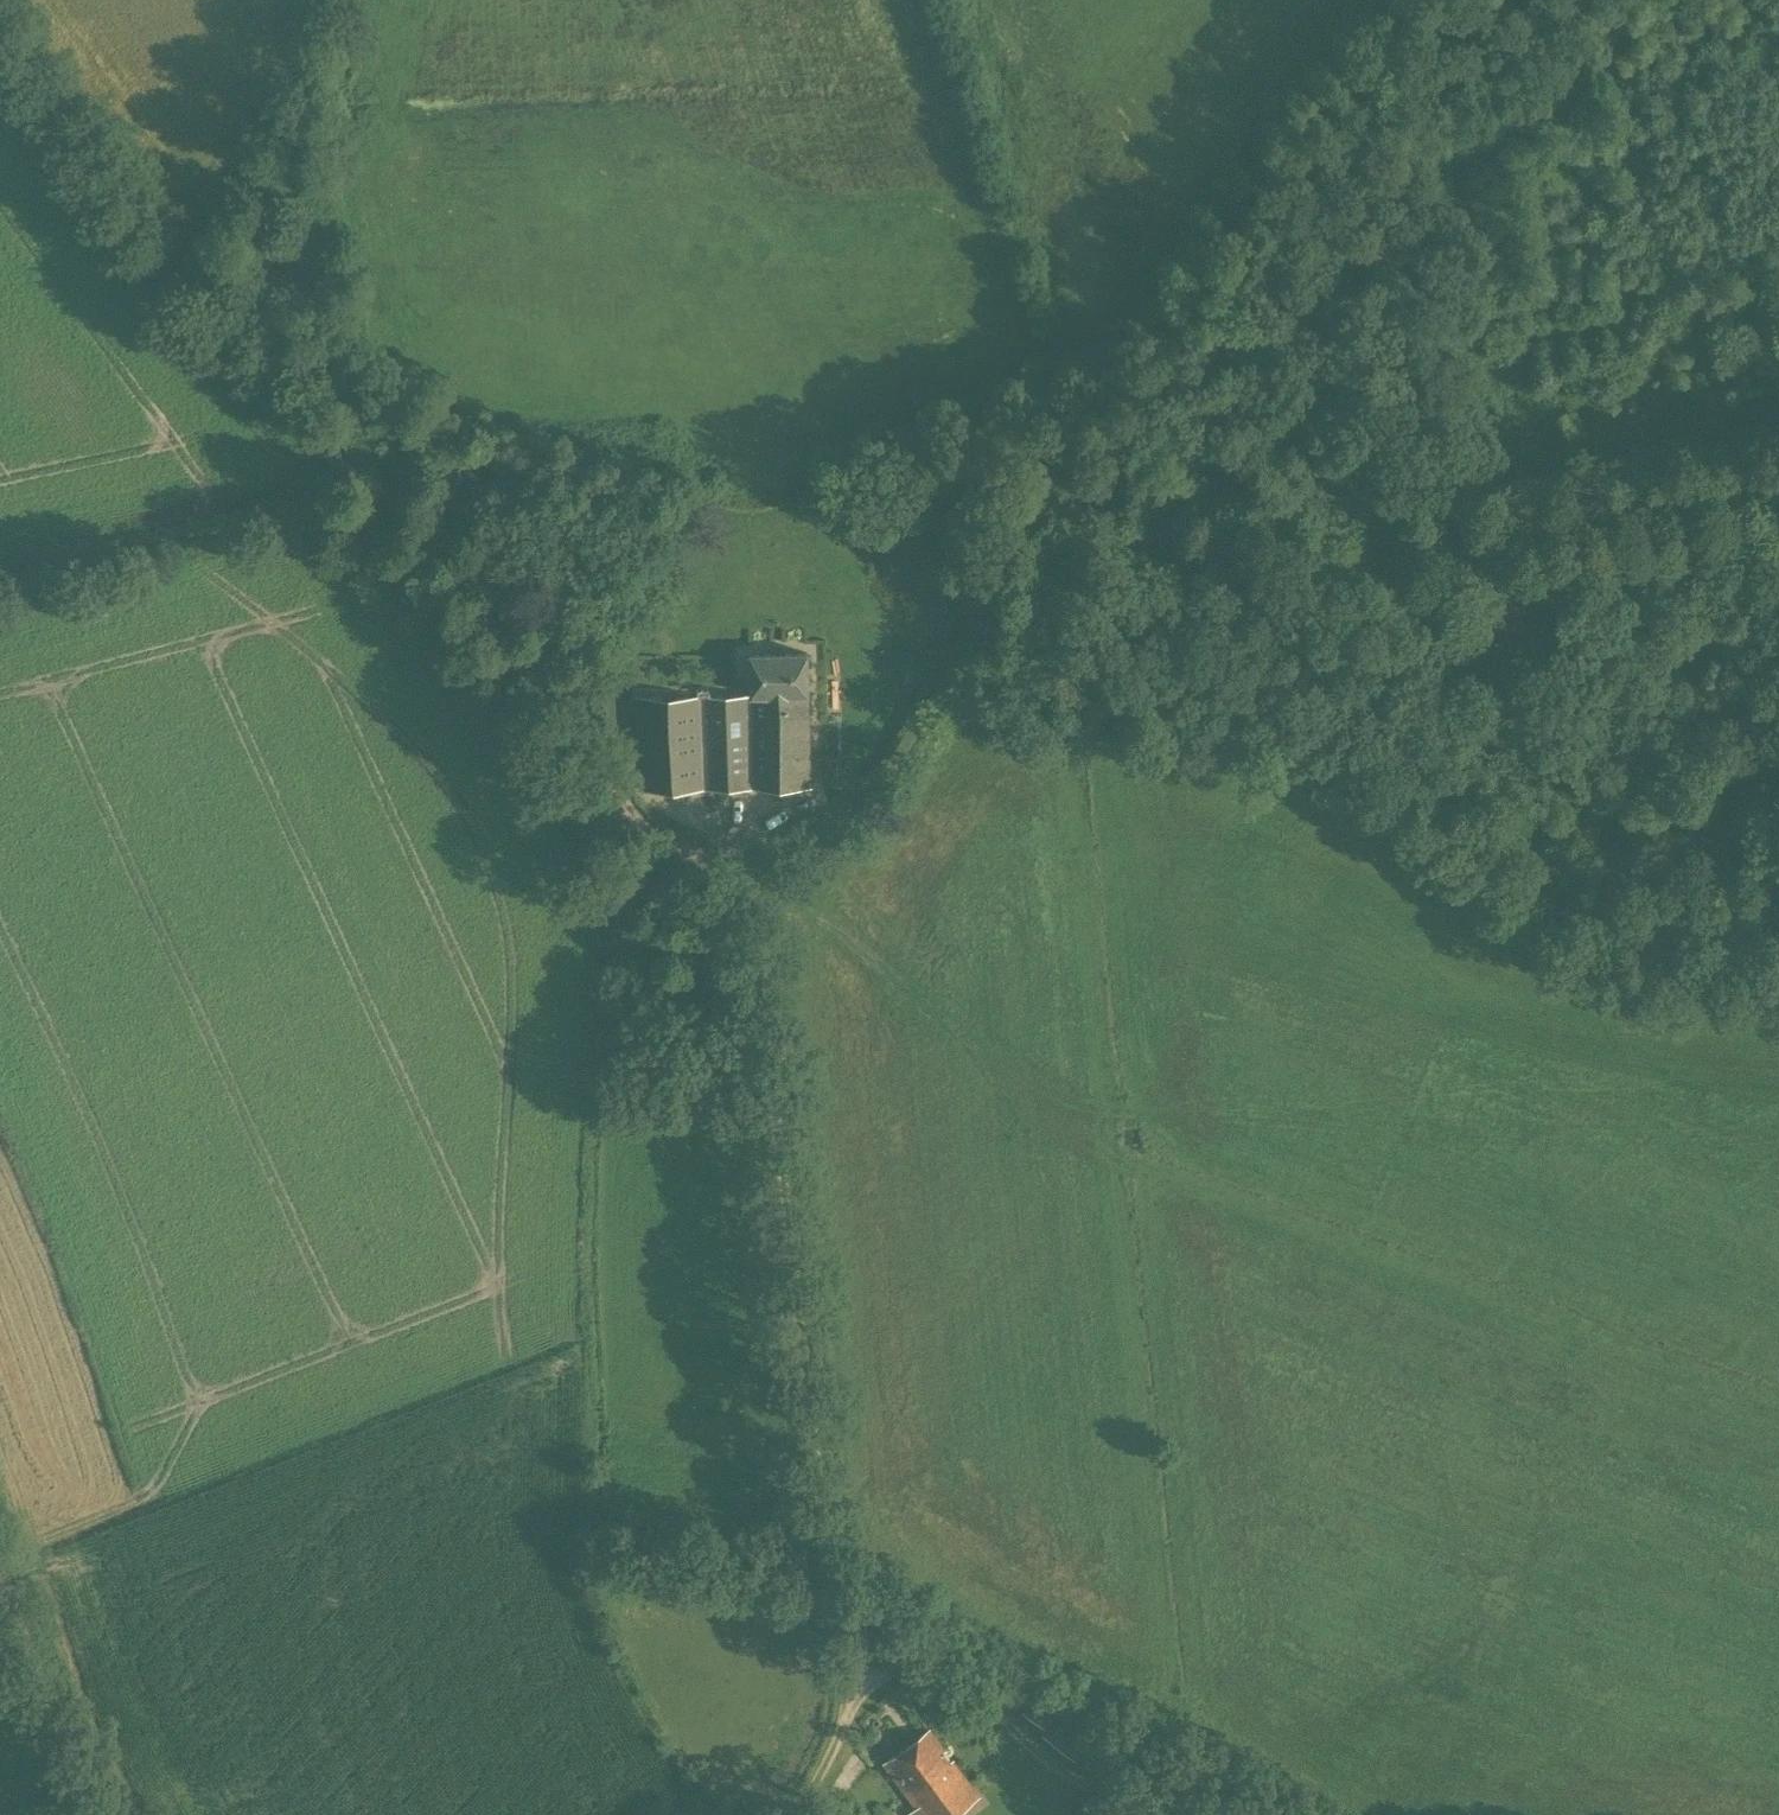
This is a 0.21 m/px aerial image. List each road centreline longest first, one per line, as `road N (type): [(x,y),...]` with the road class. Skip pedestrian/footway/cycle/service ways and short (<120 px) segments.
road 1 (track): [(756,927),(730,878),(659,842),(631,812),(571,669),(527,610),(289,415),(0,30)]
road 2 (track): [(756,927),(800,856),(868,805),(952,660),(973,641),(1007,626),(1778,468)]
road 3 (track): [(790,1814),(826,1773),(845,1733),(847,1691),(756,927)]
road 4 (unclassified): [(83,1814),(0,1577)]

